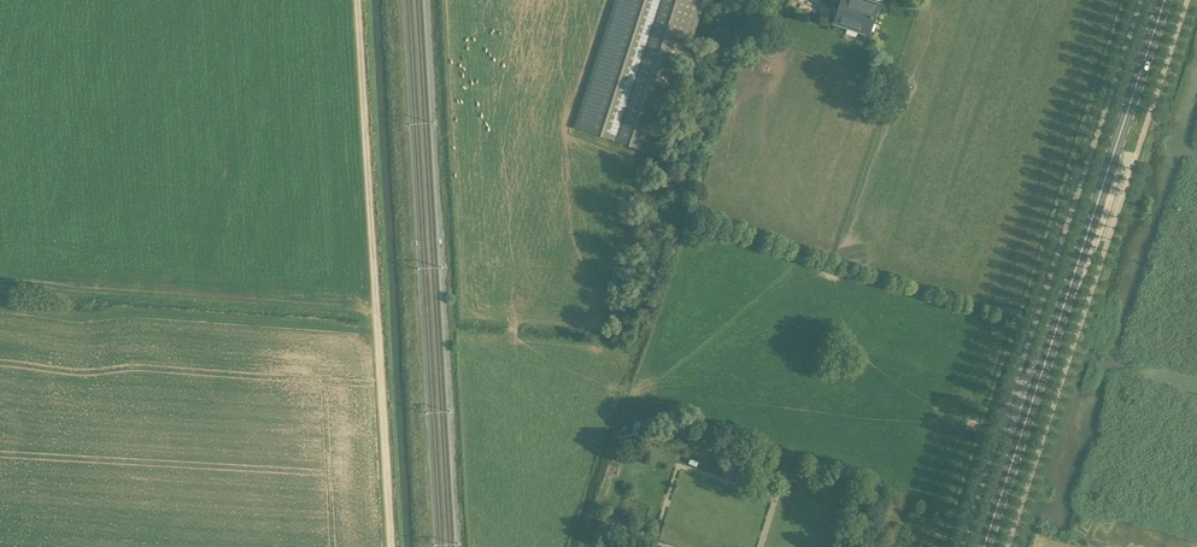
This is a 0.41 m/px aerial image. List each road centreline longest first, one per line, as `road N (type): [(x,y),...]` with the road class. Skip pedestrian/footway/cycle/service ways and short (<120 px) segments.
road 1 (secondary): [(984,546),(1164,0)]
road 2 (track): [(392,546),(359,0)]

